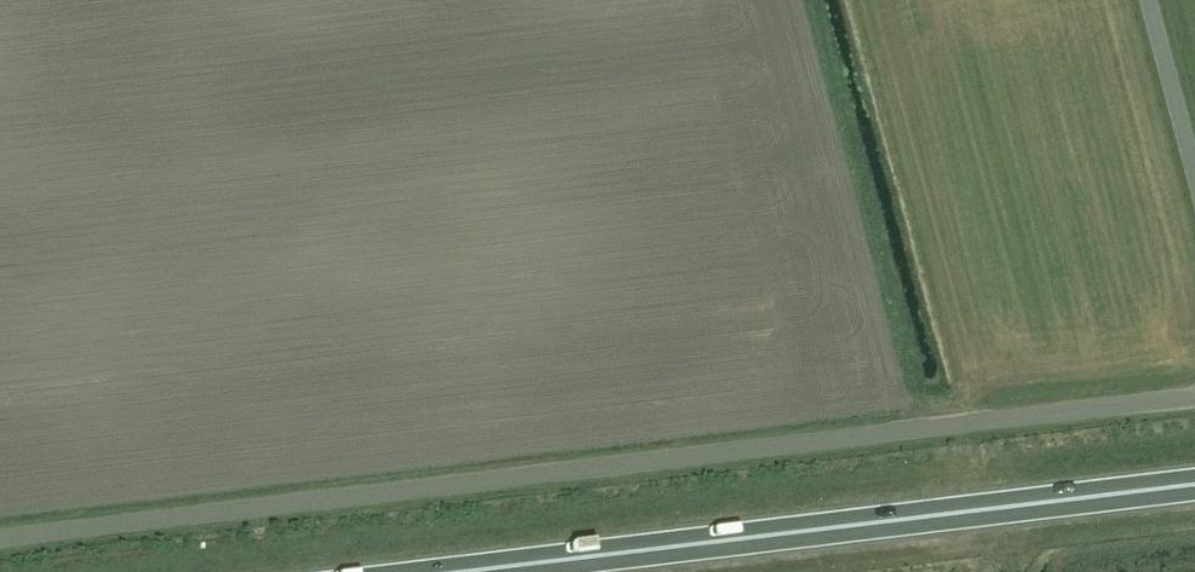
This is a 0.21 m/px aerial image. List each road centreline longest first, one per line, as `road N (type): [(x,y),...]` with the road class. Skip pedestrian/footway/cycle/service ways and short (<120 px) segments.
road 1 (unclassified): [(1194,392),(0,538)]
road 2 (trunk): [(465,571),(1194,486)]

